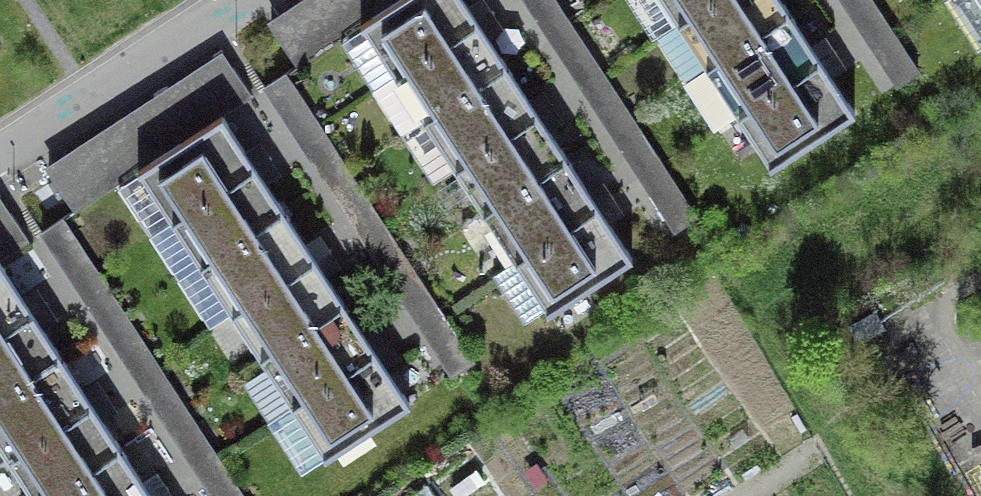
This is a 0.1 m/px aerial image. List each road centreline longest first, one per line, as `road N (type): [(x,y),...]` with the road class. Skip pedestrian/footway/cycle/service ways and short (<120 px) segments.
road 1 (residential): [(245,0),(0,160)]

